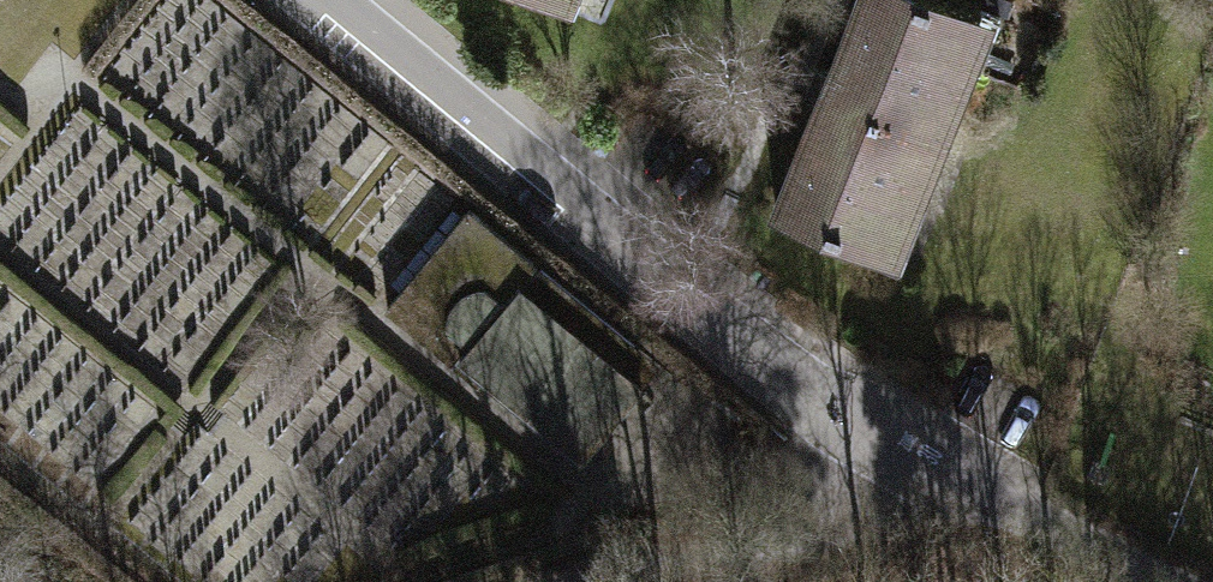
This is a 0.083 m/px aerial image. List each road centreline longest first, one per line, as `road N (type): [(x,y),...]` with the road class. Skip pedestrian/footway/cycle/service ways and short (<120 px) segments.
road 1 (residential): [(921,463),(703,302),(341,0)]
road 2 (track): [(560,581),(767,545),(808,530),(921,463)]

